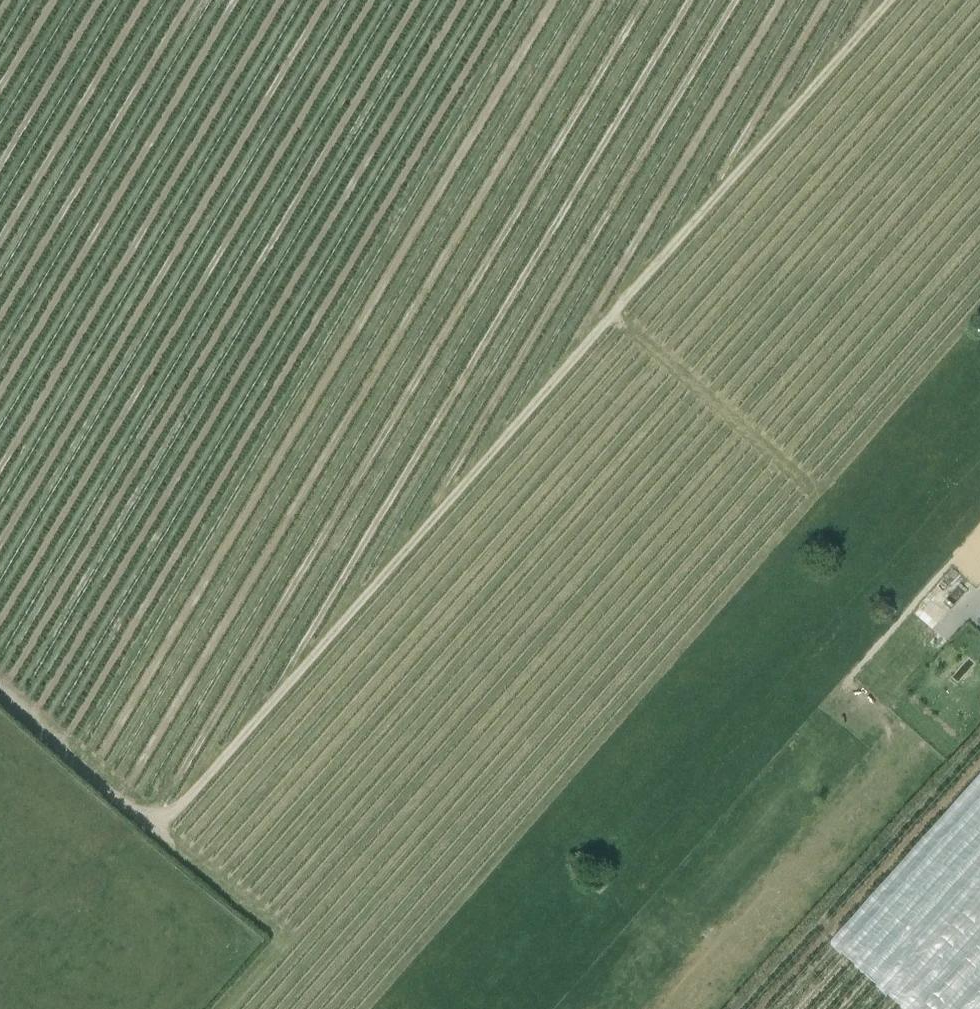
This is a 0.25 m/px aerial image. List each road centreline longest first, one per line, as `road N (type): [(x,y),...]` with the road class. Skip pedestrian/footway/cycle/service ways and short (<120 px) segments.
road 1 (track): [(889,0),(165,822),(146,822),(0,693)]

